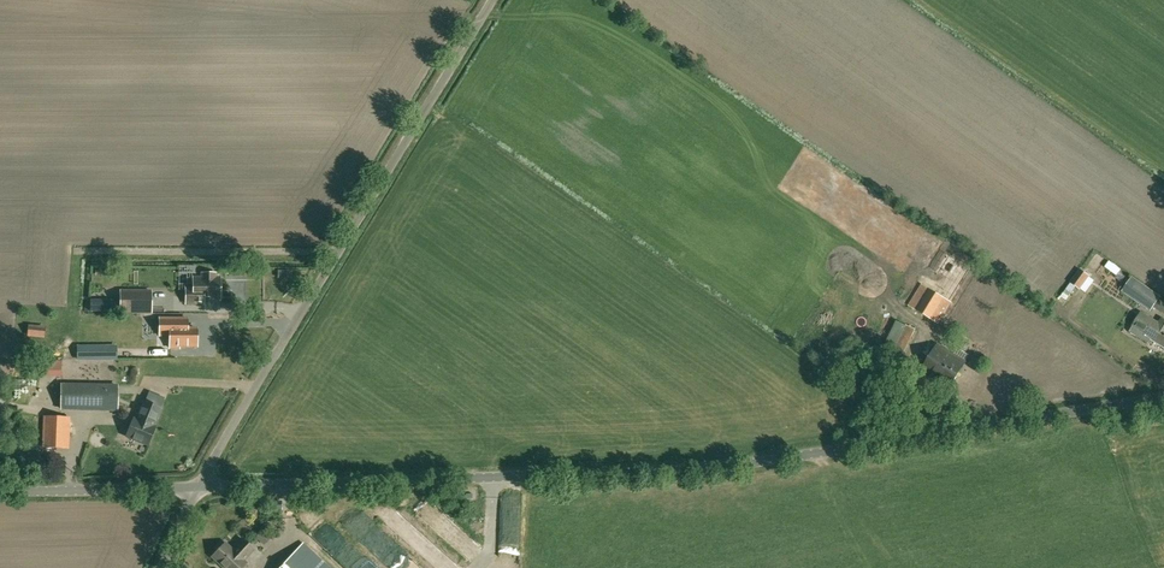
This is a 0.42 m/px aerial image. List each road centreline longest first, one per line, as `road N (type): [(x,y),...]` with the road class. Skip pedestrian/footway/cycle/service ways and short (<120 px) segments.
road 1 (unclassified): [(197,488),(708,468),(1163,397)]
road 2 (unclassified): [(197,488),(491,0)]
road 3 (unclassified): [(0,493),(197,488)]

